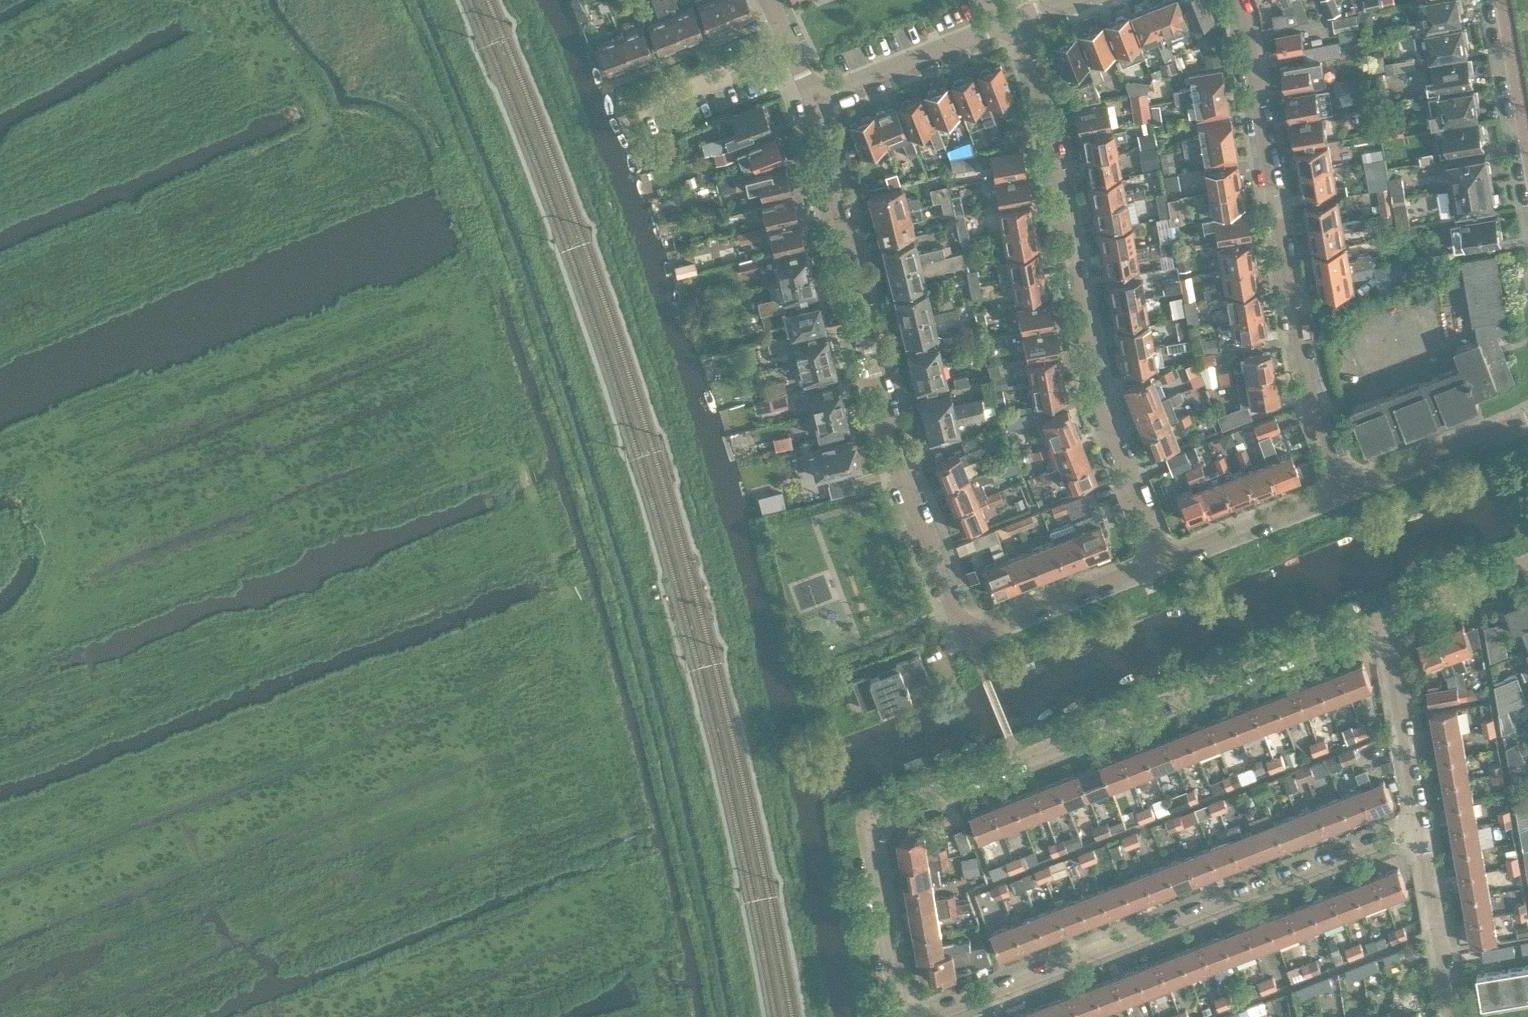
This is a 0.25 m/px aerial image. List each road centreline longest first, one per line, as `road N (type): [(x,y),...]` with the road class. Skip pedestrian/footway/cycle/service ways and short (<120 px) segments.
road 1 (residential): [(907,1016),(871,825),(1384,619)]
road 2 (residential): [(1166,560),(1090,385),(1037,82),(1012,20)]
road 3 (residential): [(960,624),(876,418),(816,105)]
road 4 (residential): [(935,1016),(1424,829)]
road 5 (residential): [(1351,488),(1298,346),(1231,0)]
road 6 (residential): [(960,624),(973,632),(1166,560)]
road 7 (residential): [(1424,829),(1384,619)]
road 8 (residential): [(816,105),(1004,23)]
road 9 (residential): [(1351,488),(1166,560)]
road 10 (residential): [(1456,1016),(1424,829)]
road 11 (residential): [(1527,419),(1351,488)]
road 12 (residential): [(1384,619),(1527,564)]
road 13 (residential): [(1504,0),(1527,134)]
road 14 (residential): [(669,103),(795,54)]

